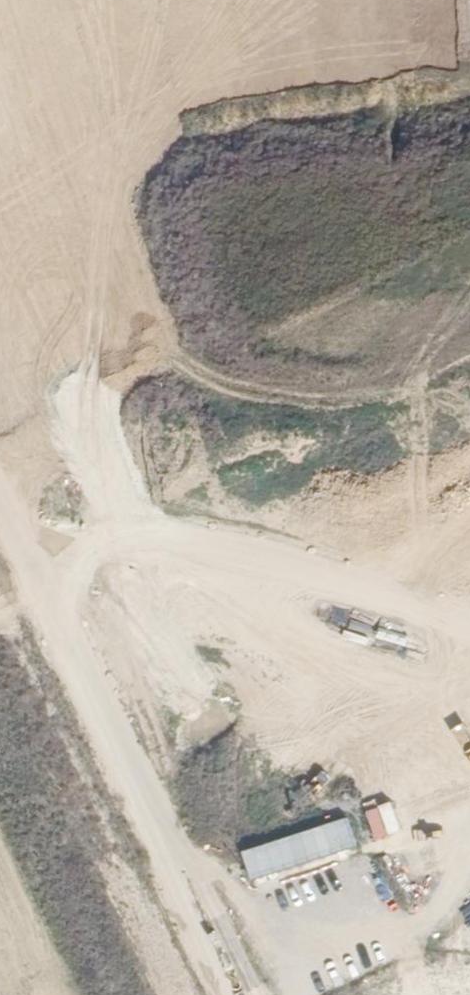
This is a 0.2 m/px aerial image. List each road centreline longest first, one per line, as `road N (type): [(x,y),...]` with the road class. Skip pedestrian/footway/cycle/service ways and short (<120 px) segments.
road 1 (track): [(228,994),(0,530)]

